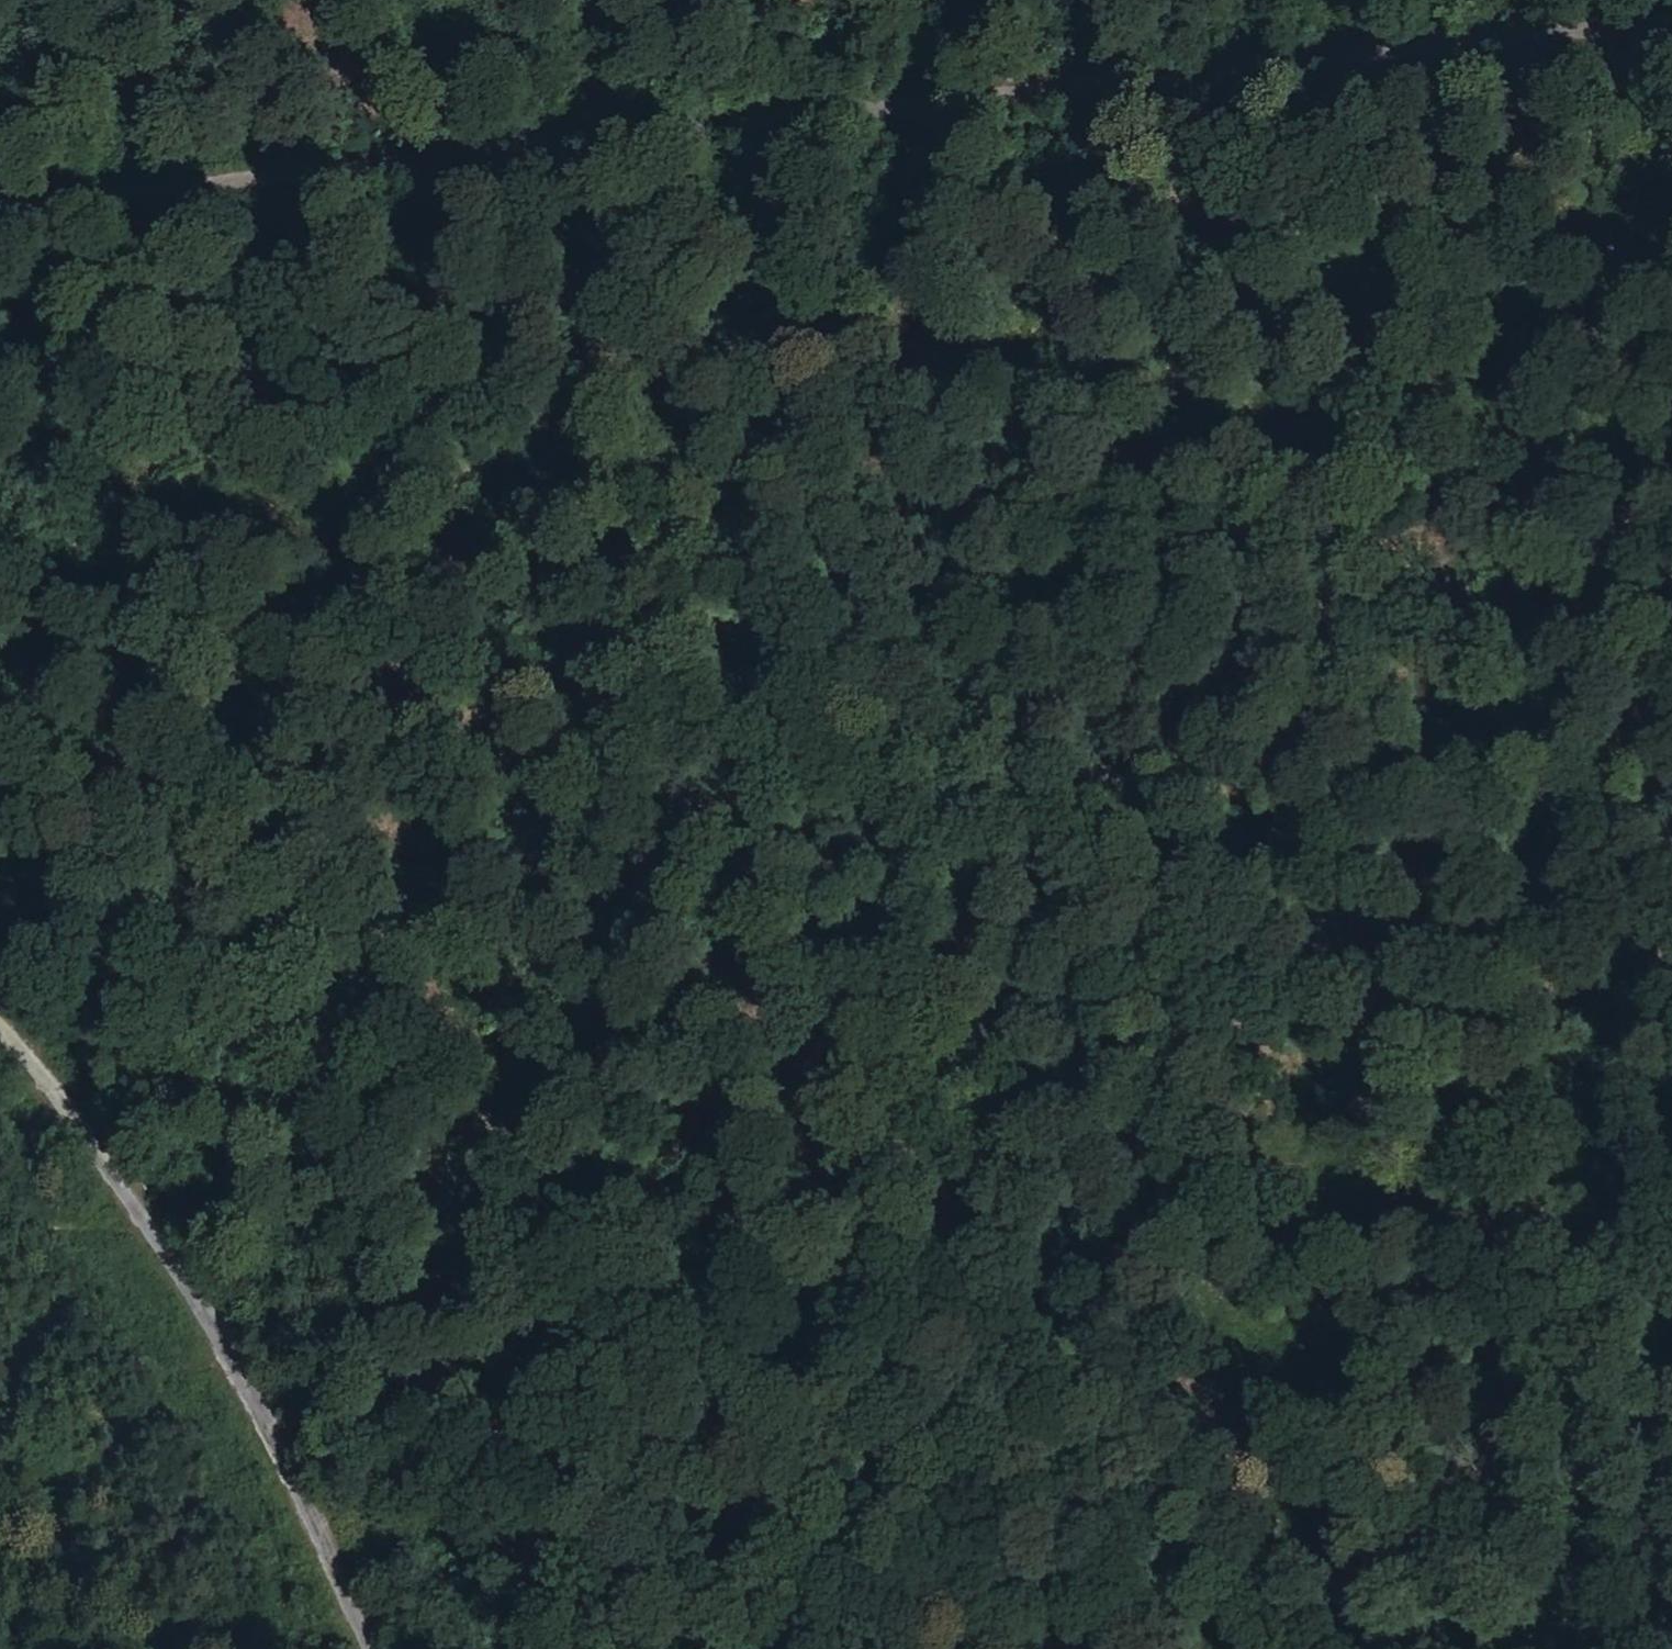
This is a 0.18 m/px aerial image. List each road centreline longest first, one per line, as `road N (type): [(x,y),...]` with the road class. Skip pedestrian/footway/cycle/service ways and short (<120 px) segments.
road 1 (track): [(0,213),(1671,25)]
road 2 (track): [(365,1648),(183,1276),(45,1067),(0,1029)]

